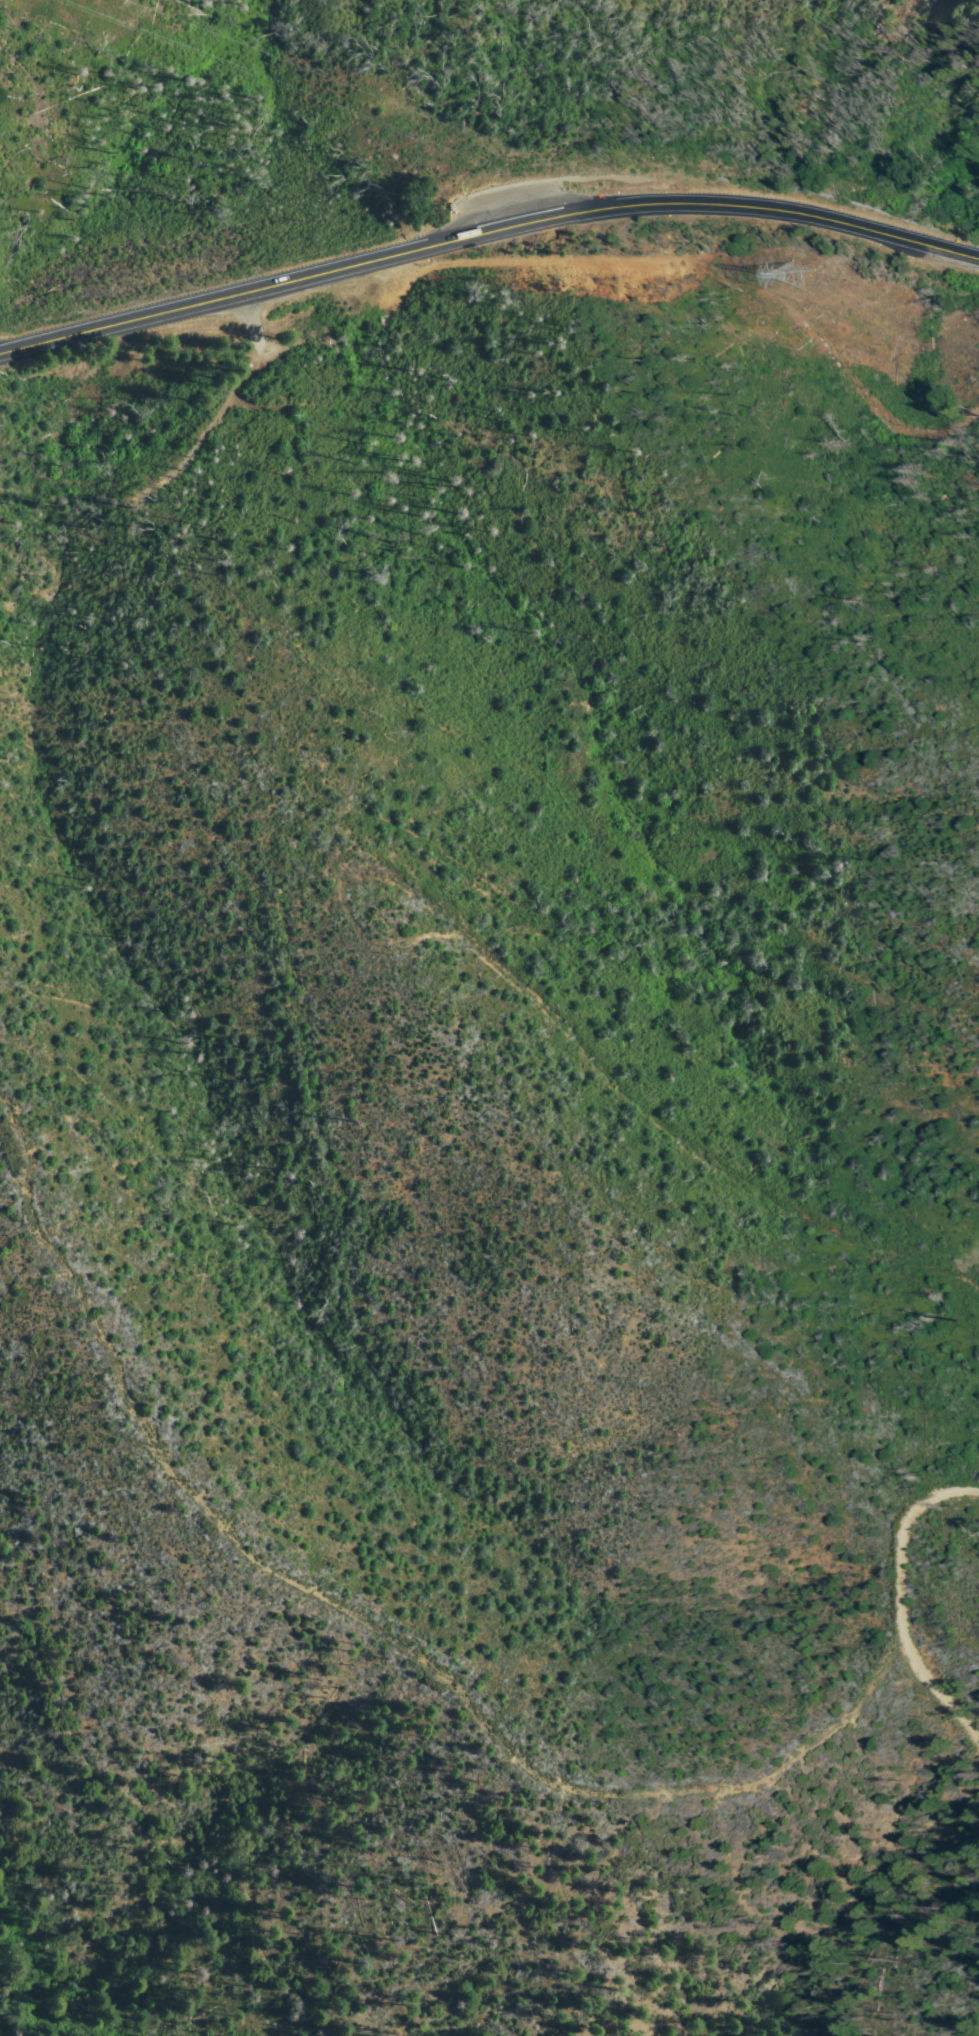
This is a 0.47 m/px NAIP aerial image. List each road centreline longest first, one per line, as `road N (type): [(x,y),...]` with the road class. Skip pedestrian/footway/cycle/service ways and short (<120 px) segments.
road 1 (primary): [(0,356),(315,284),(510,224),(627,205),(767,208),(978,260)]
road 2 (residential): [(978,1498),(931,1506),(915,1519),(902,1604),(911,1653),(978,1740)]

